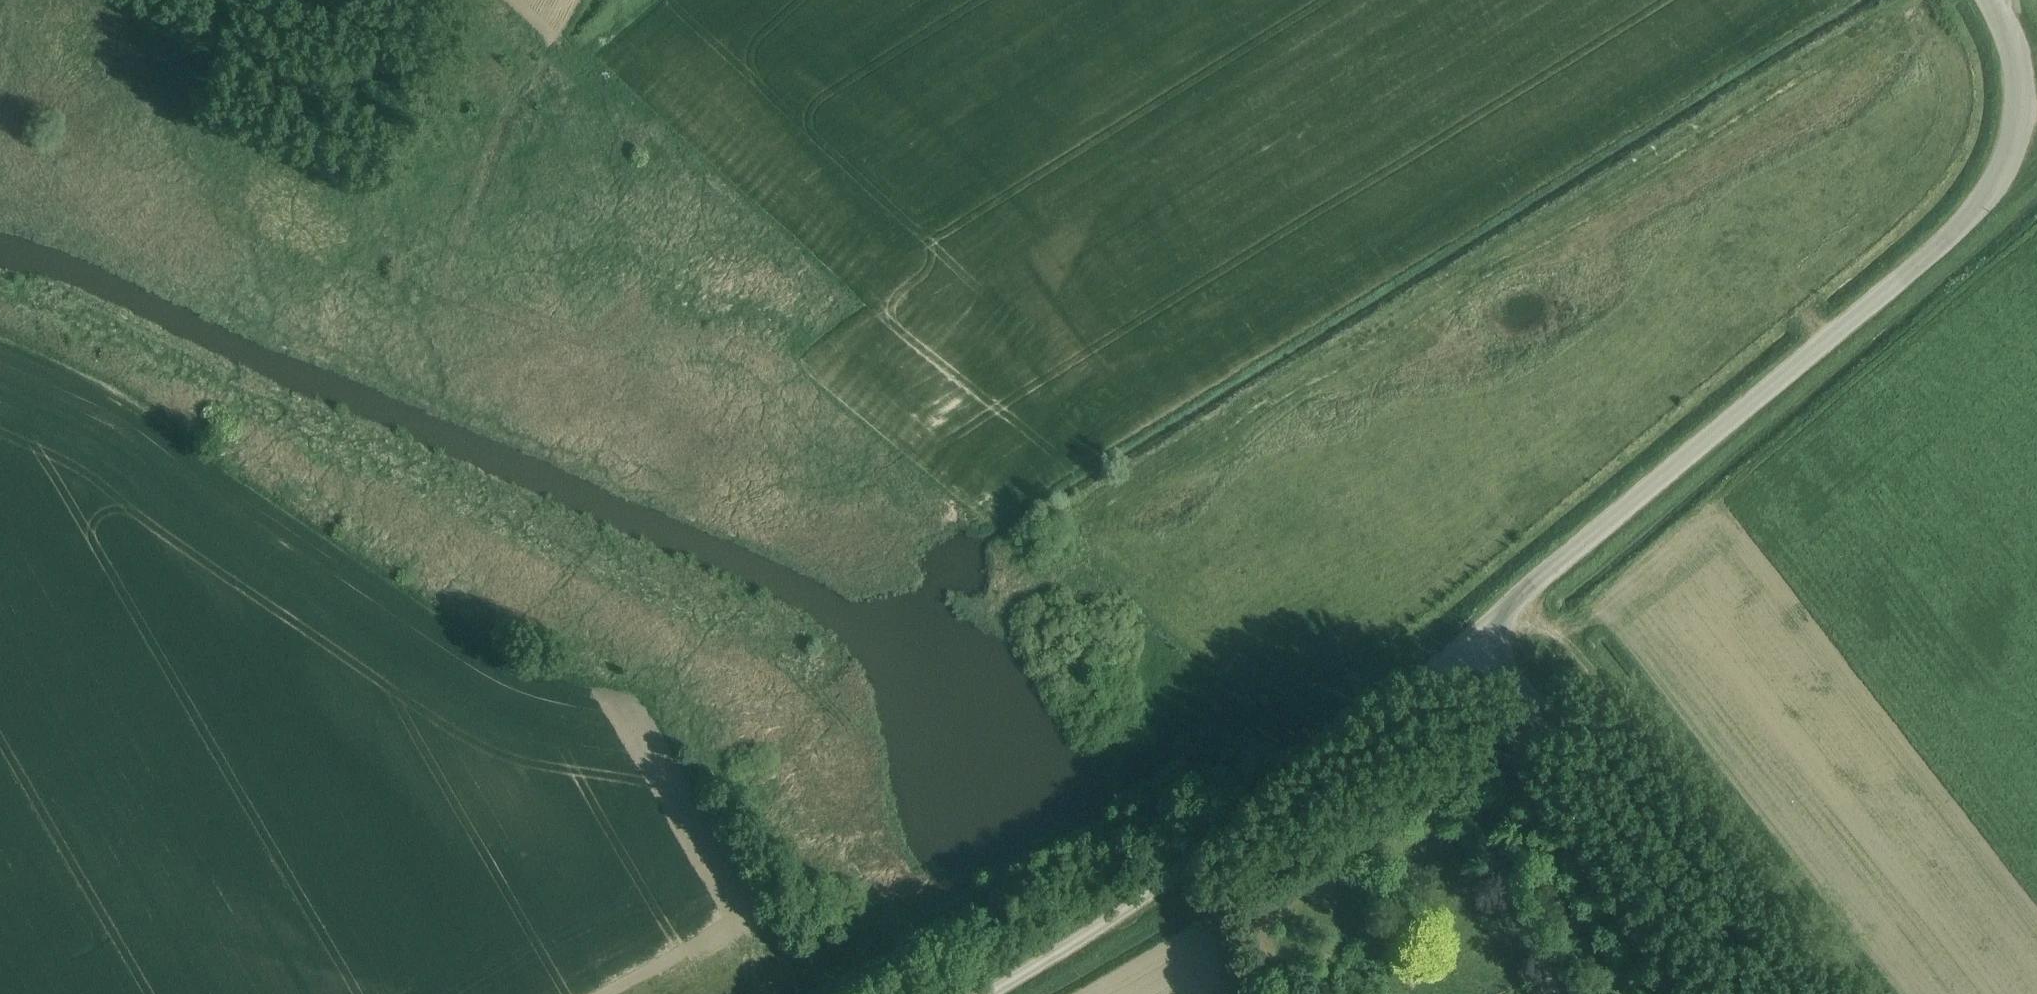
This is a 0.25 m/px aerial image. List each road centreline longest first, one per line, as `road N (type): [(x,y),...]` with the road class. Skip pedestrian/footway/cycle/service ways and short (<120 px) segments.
road 1 (unclassified): [(1477,630),(1977,209),(2010,159),(2021,99),(2016,54),(1991,0)]
road 2 (unclassified): [(989,993),(1175,876),(1477,630)]
road 3 (track): [(1477,630),(1542,632),(1826,993)]
road 4 (unclassified): [(1762,993),(1477,630)]

